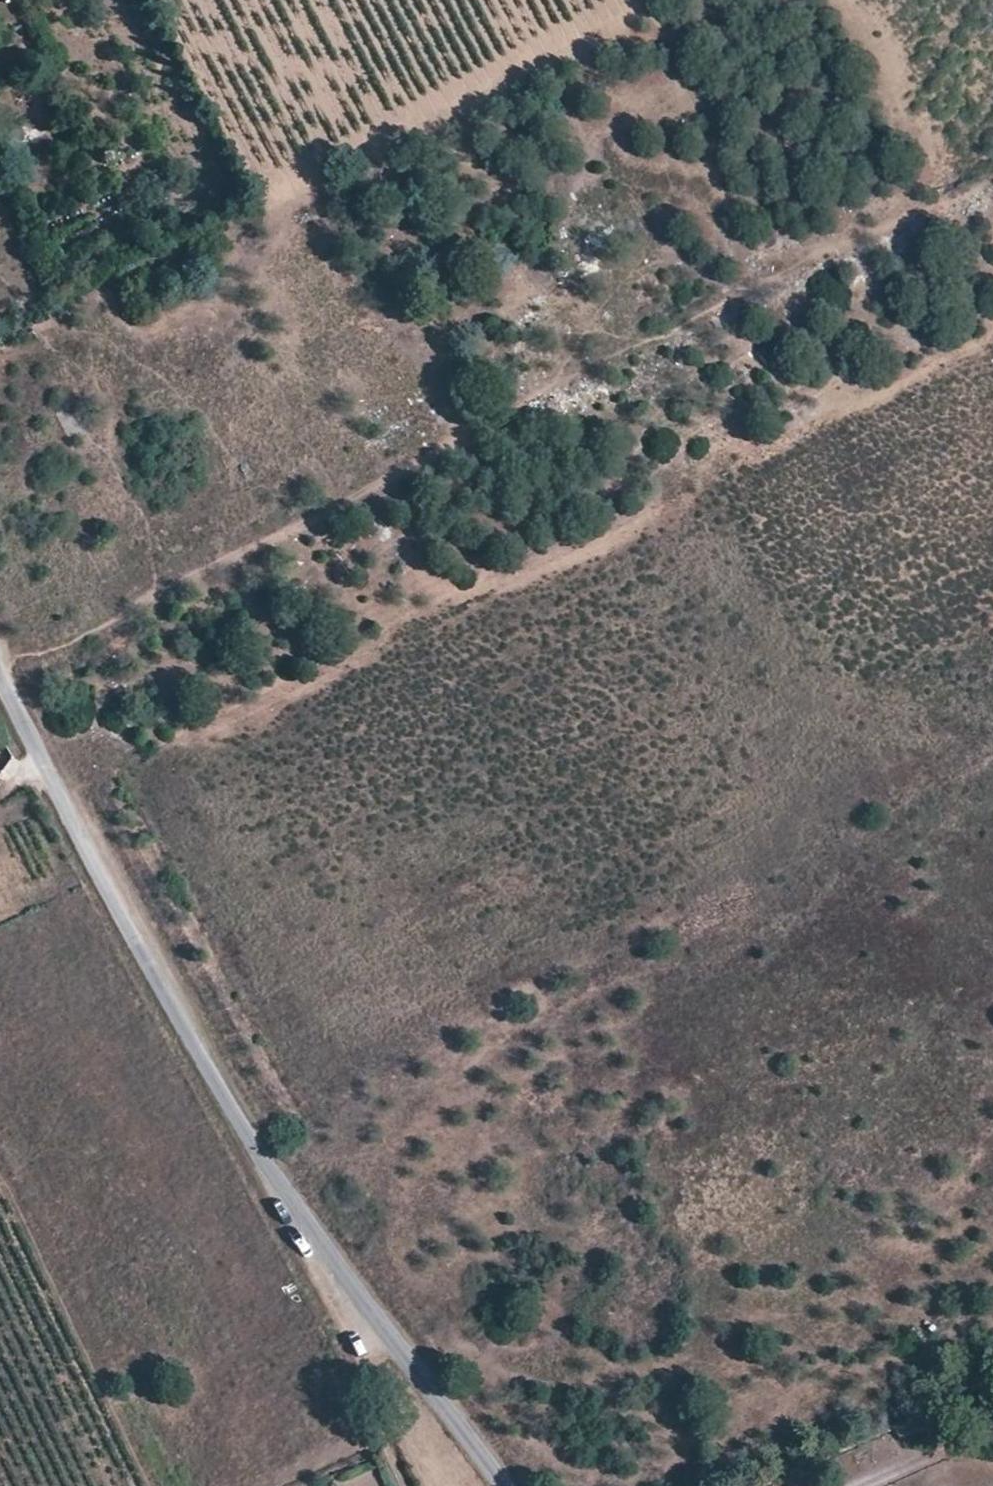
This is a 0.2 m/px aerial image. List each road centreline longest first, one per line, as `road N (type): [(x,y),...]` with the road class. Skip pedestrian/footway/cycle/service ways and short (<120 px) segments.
road 1 (tertiary): [(507,1485),(295,1227),(0,675)]
road 2 (track): [(0,658),(62,644),(564,374)]

